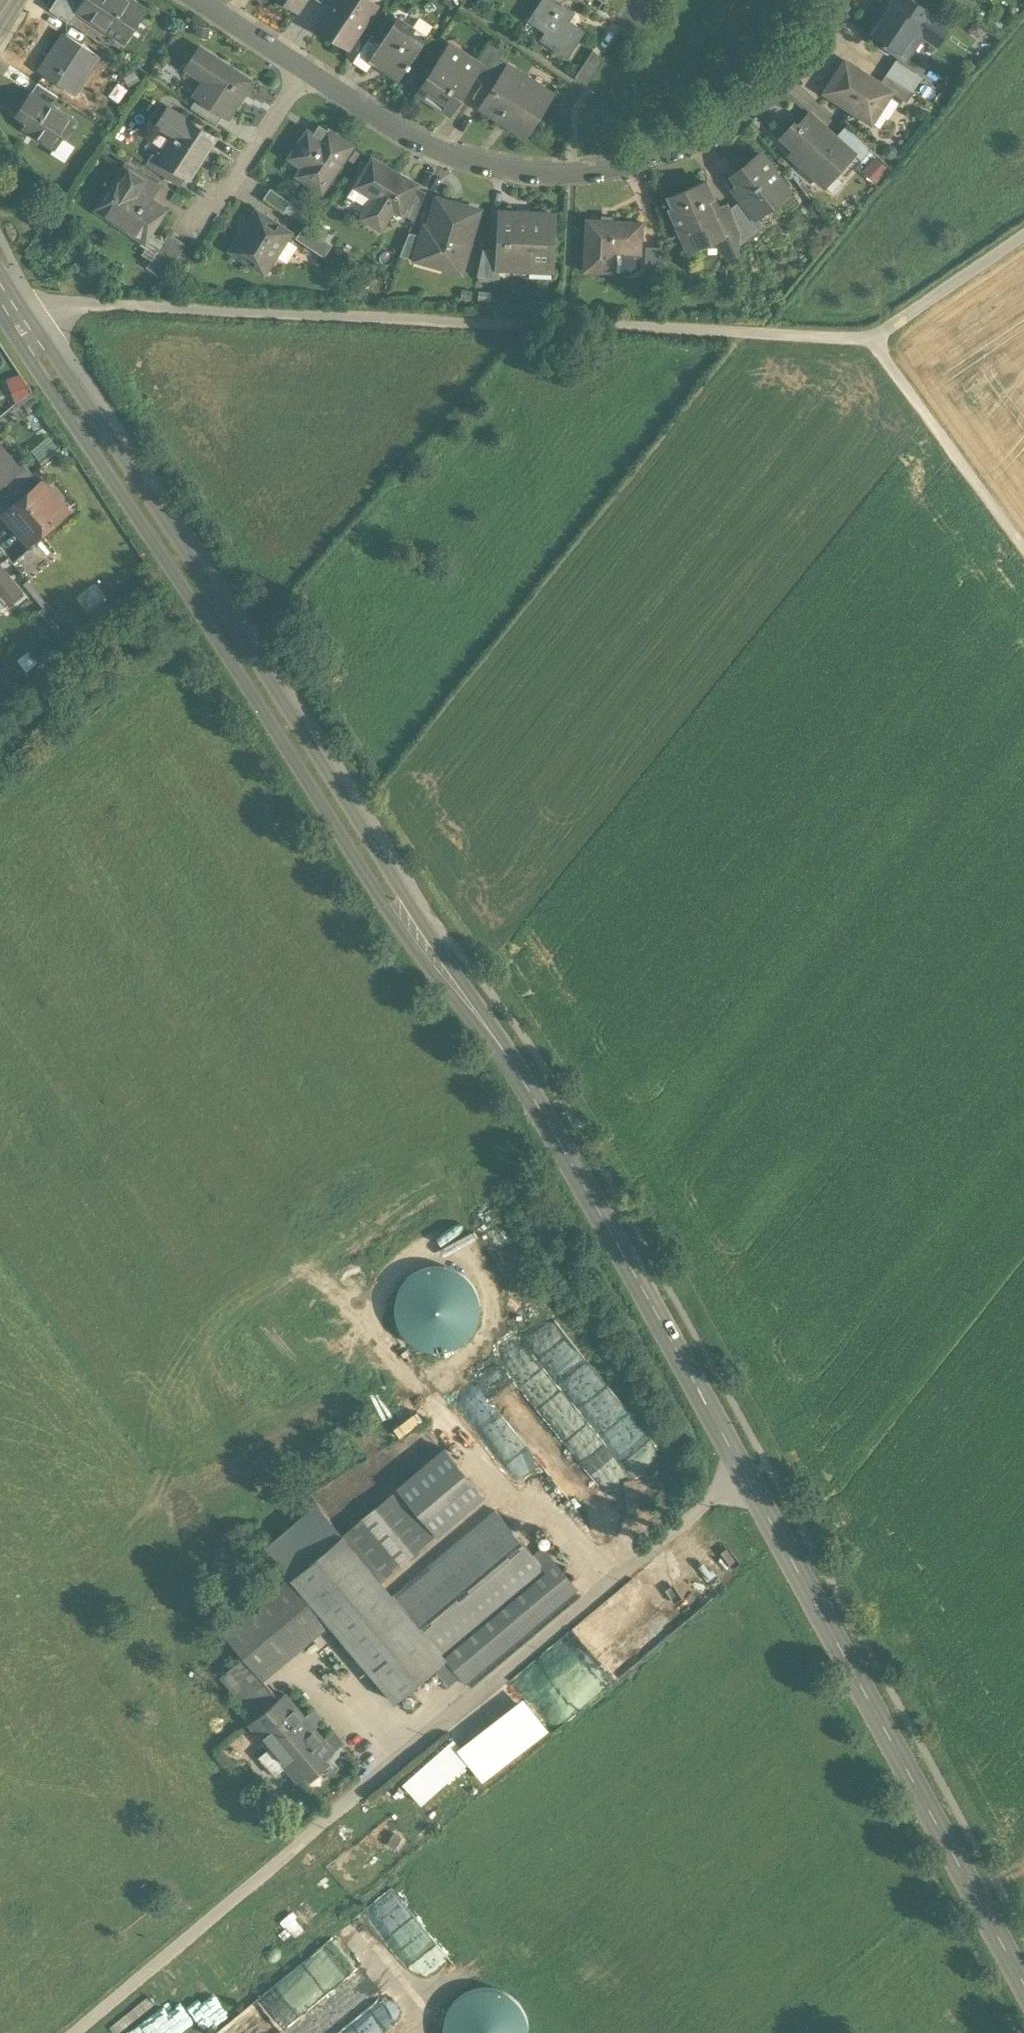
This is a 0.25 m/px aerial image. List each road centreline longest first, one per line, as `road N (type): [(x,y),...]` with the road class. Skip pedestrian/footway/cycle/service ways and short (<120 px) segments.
road 1 (tertiary): [(1023,1990),(514,1070),(373,874),(0,298)]
road 2 (track): [(1023,237),(872,339),(70,309),(11,318)]
road 3 (residential): [(309,71),(442,153),(572,172),(663,158),(736,120),(780,79),(836,0)]
road 4 (track): [(872,339),(1023,553)]
road 5 (residential): [(309,71),(193,240)]
road 6 (residential): [(200,0),(309,71)]

